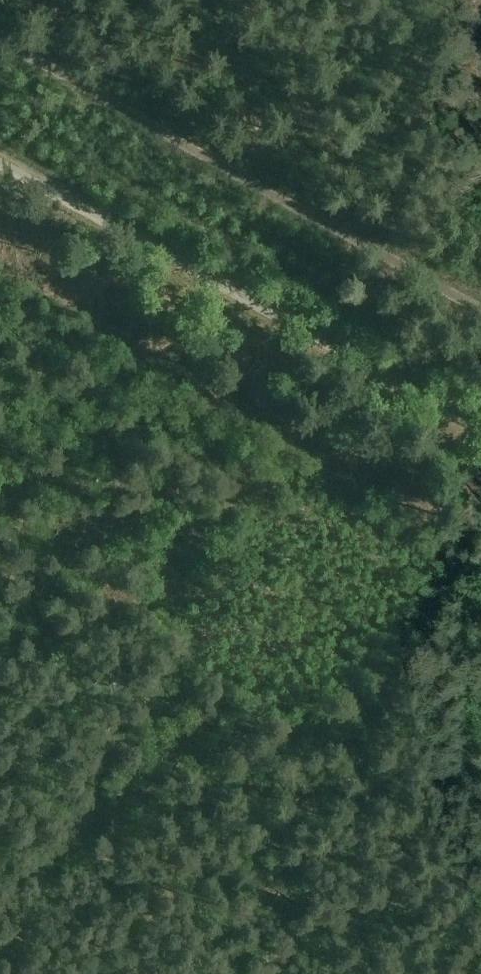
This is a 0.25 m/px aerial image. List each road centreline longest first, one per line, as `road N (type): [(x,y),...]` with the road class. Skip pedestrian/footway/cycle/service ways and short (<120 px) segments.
road 1 (track): [(480,295),(0,35)]

